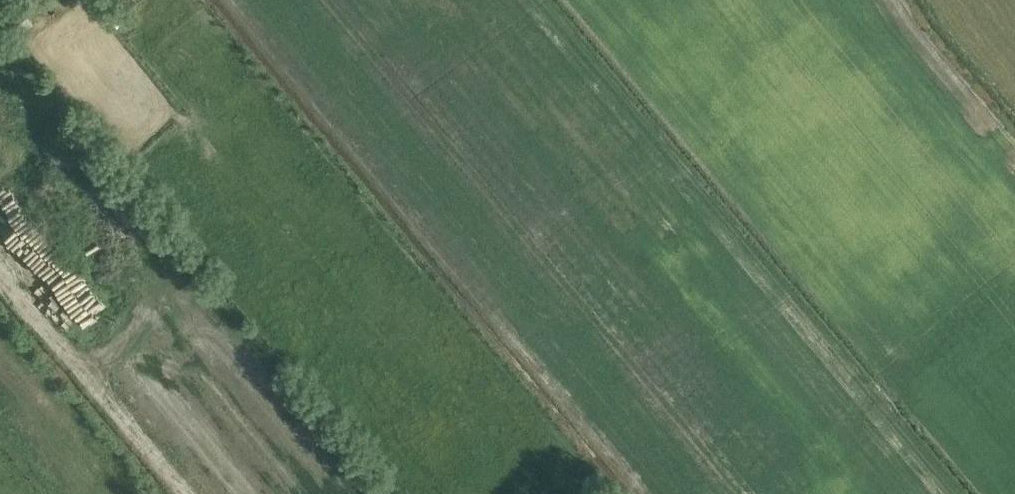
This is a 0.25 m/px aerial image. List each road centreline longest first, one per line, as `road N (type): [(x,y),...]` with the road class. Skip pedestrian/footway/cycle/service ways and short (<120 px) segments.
road 1 (track): [(0,276),(184,493)]

